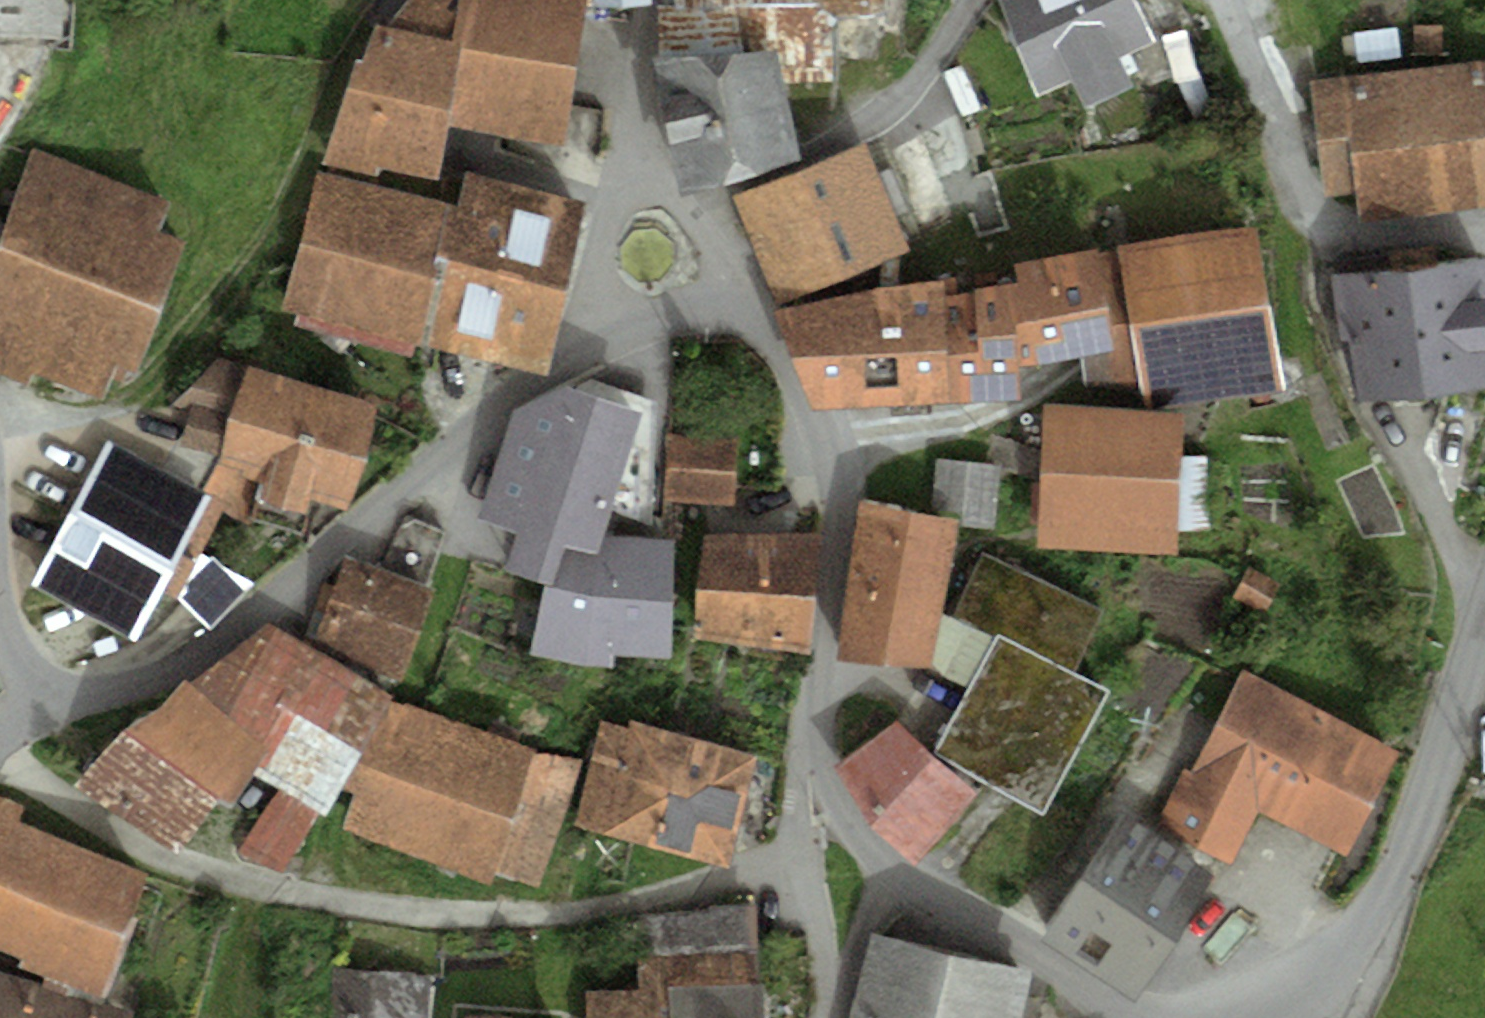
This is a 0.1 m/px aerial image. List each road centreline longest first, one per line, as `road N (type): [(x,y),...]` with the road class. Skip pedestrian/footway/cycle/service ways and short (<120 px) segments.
road 1 (unclassified): [(592,336),(515,392),(263,614),(157,674),(102,692),(34,679)]
road 2 (track): [(0,411),(83,409),(127,399),(236,278),(291,198),(378,0)]
road 3 (unclassified): [(1142,1017),(890,869),(847,829),(807,714)]
road 4 (unclassified): [(807,714),(831,555),(829,486),(821,435),(738,298)]
road 5 (unclassified): [(1484,632),(1421,829),(1373,922),(1293,1017)]
road 6 (residential): [(807,714),(797,826),(820,917),(830,1017)]
road 7 (unclassified): [(617,183),(647,0)]
road 8 (unclassified): [(738,298),(689,202),(617,183)]
road 9 (unclassified): [(617,183),(592,336)]
road 10 (unclassified): [(592,336),(738,298)]

